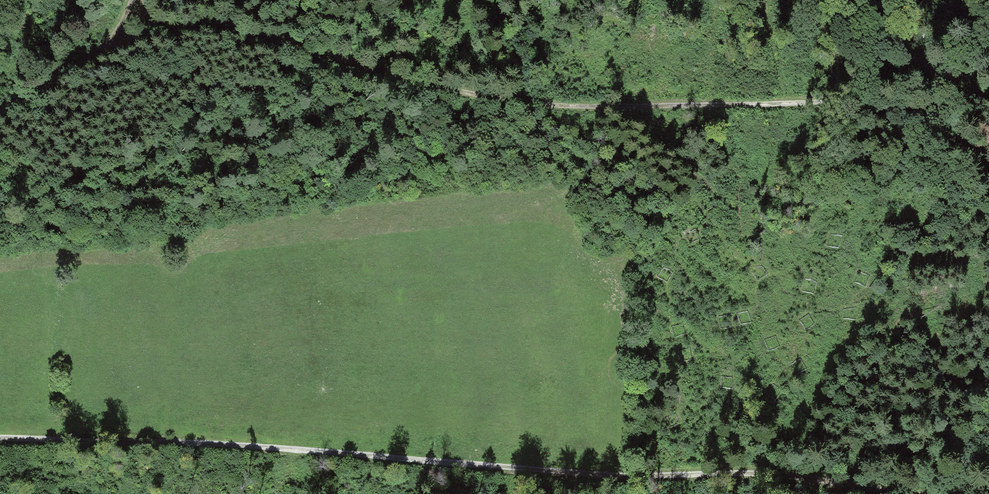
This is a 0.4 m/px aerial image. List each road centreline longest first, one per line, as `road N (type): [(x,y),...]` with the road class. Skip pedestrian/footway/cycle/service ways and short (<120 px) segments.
road 1 (track): [(881,493),(787,478),(636,479),(199,444),(0,438)]
road 2 (track): [(172,33),(223,30),(508,100),(988,99)]

